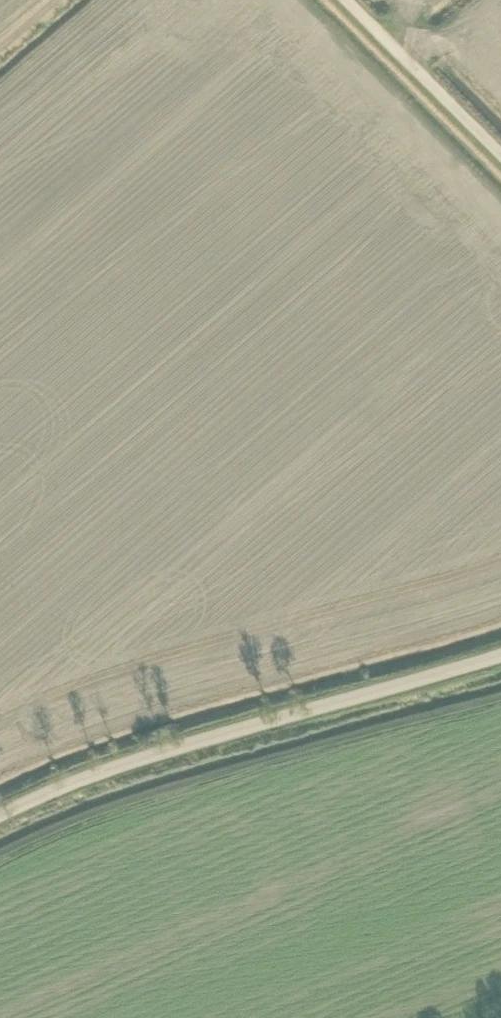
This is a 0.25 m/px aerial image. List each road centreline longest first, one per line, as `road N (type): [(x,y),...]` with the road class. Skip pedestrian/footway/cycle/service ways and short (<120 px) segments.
road 1 (unclassified): [(0,817),(139,758),(500,656)]
road 2 (unclassified): [(500,155),(345,0)]

